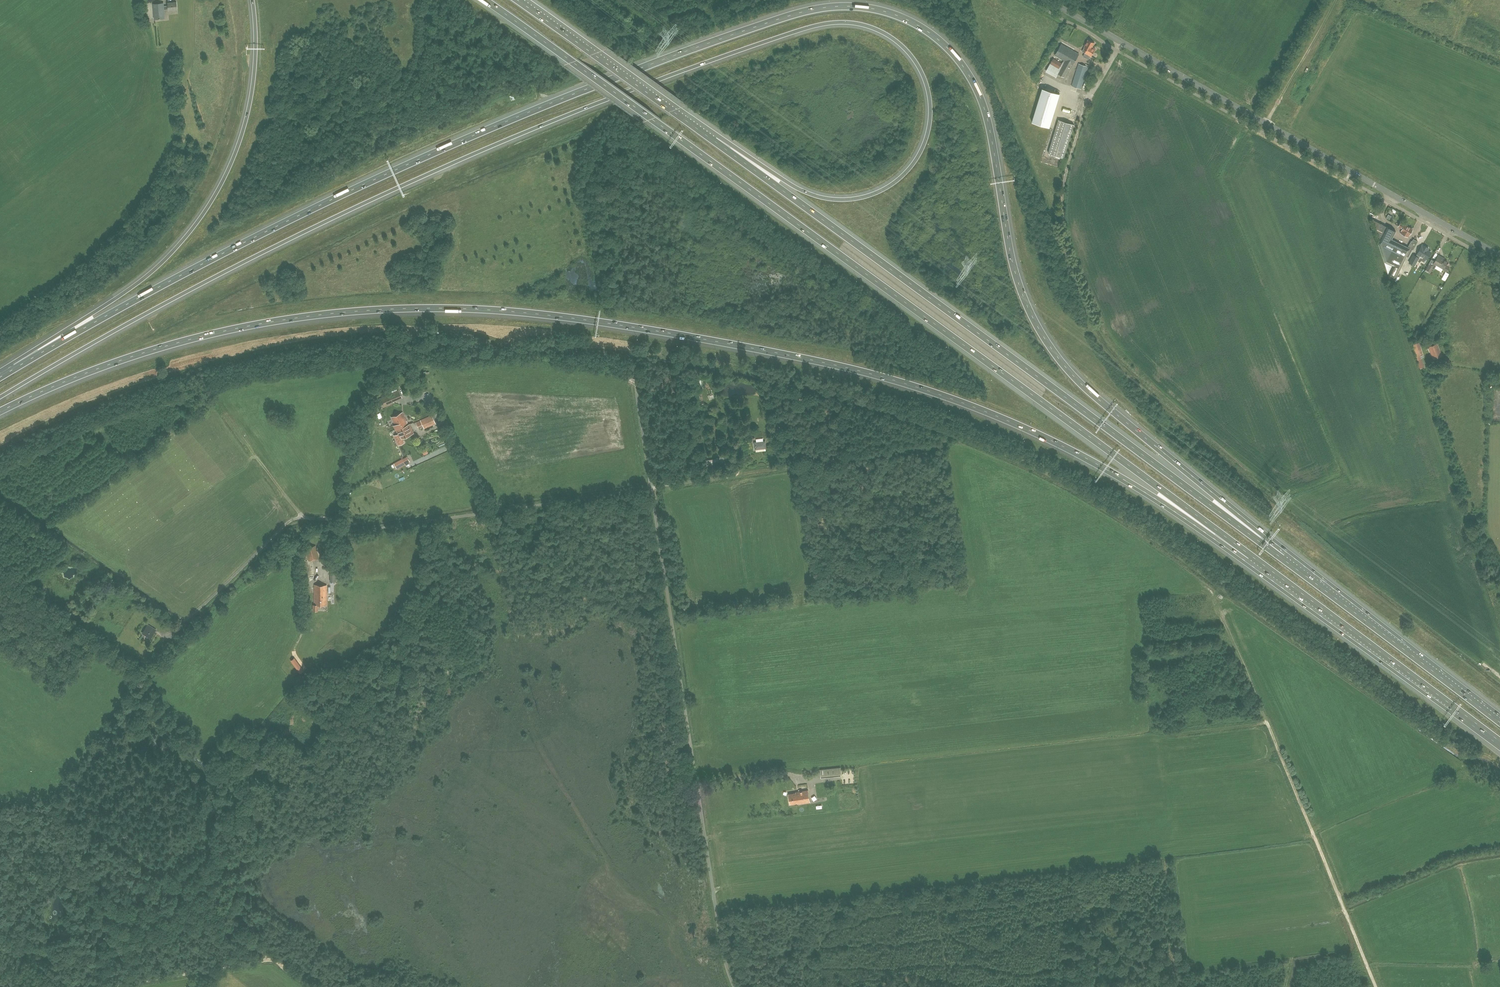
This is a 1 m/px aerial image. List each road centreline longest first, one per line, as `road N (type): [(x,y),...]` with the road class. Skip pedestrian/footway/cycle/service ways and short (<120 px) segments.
road 1 (motorway): [(1282,558),(1055,354),(1012,261),(978,91),(936,37),(874,8),(800,12),(553,102),(277,226),(15,366)]
road 2 (motorway): [(0,397),(355,207),(564,116),(800,30),(848,22),(884,33),(917,63),(929,93),(928,137),(912,165),(858,198),(812,194),(715,141)]
road 3 (motorway): [(0,412),(132,357),(273,322),(403,308),(548,315),(808,359),(957,401),(1088,459),(1250,557)]
road 4 (motorway): [(485,0),(1250,557)]
road 5 (motorway): [(1282,558),(715,141)]
road 6 (unclassified): [(182,623),(297,518),(361,530),(651,488)]
road 7 (unclassified): [(737,986),(720,939),(651,488)]
road 8 (motorway): [(252,0),(249,108),(206,210),(138,283),(15,366)]
road 9 (track): [(1200,583),(1212,593),(1378,986)]
road 10 (secondary): [(1499,256),(1120,42)]
road 11 (motorway): [(1250,557),(1499,744)]
road 12 (track): [(221,920),(359,681),(352,656)]
road 13 (motorway): [(1499,722),(1282,558)]
road 14 (track): [(275,961),(55,803)]
road 15 (motorway): [(715,141),(517,0)]
road 16 (track): [(1082,115),(1063,215),(1103,323)]
road 17 (track): [(740,474),(942,443)]
road 18 (track): [(275,961),(113,986)]
road 19 (track): [(1266,124),(1337,0)]

